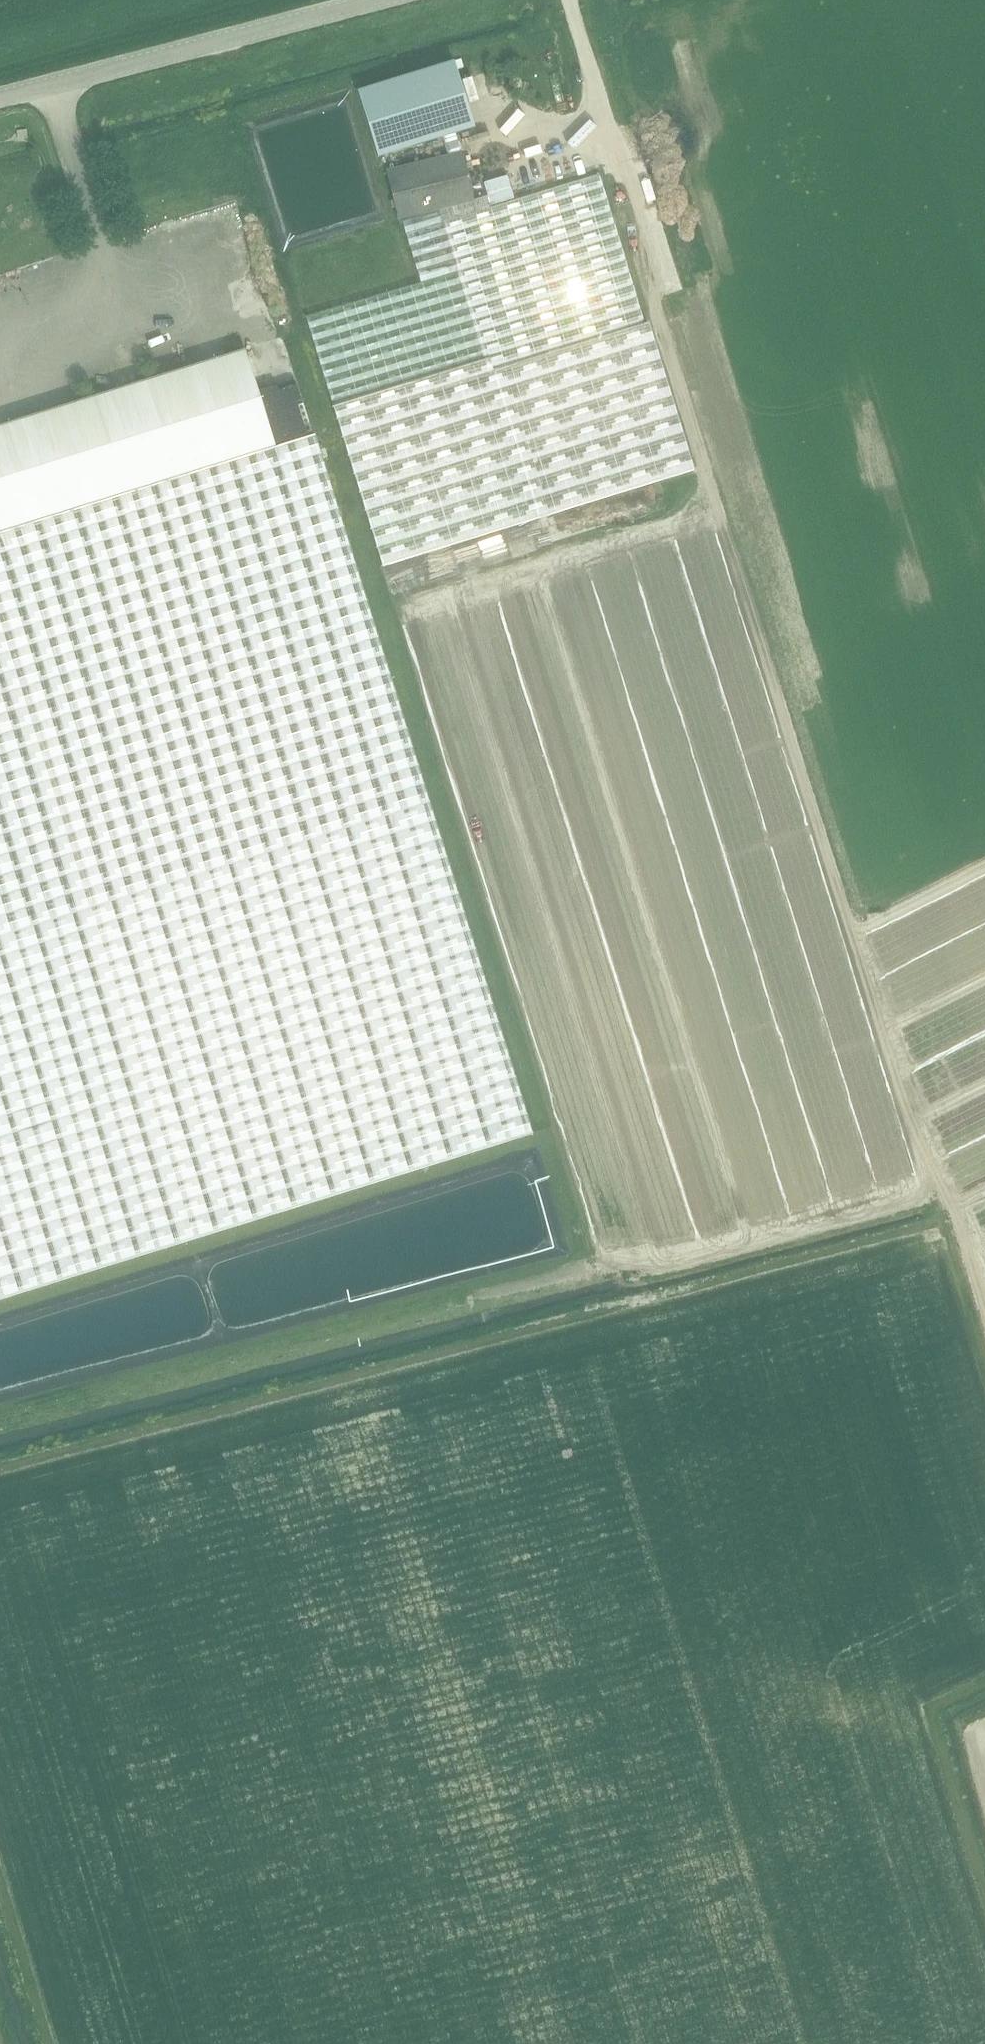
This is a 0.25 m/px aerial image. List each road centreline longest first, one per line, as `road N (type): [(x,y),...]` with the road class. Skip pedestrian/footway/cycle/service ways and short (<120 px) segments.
road 1 (tertiary): [(0,96),(369,0)]

